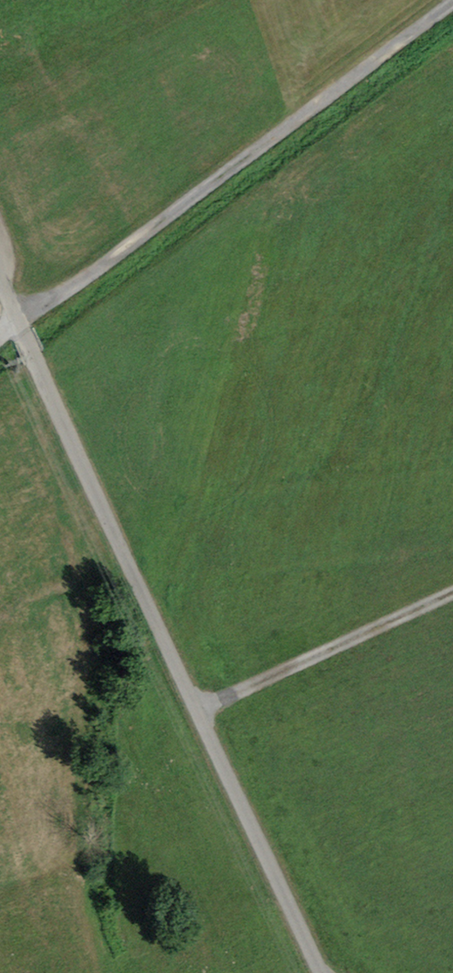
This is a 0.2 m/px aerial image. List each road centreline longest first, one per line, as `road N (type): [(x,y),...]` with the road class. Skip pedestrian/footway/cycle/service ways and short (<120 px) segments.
road 1 (unclassified): [(21,325),(322,972)]
road 2 (track): [(21,325),(451,0)]
road 3 (track): [(198,710),(452,593)]

